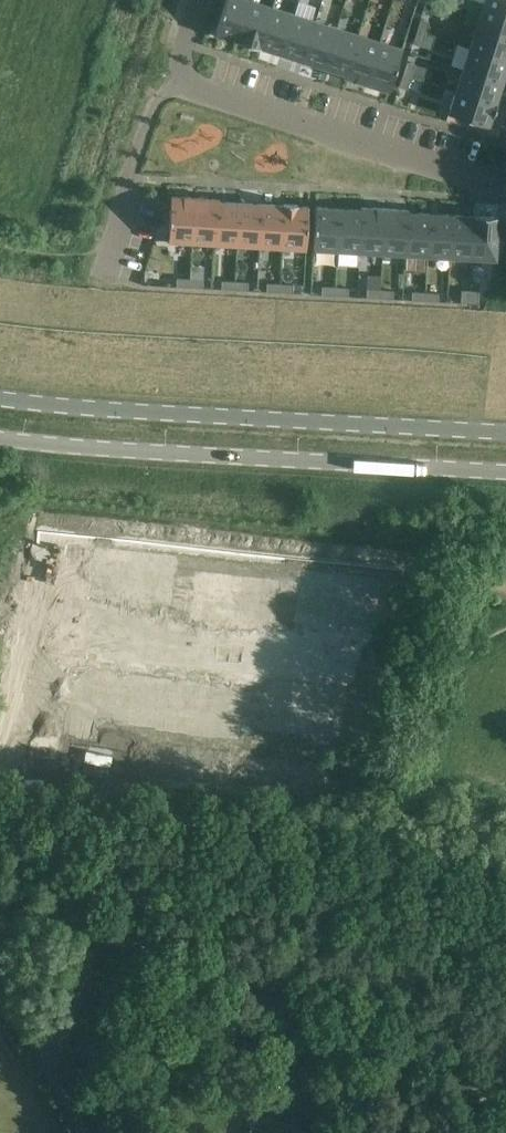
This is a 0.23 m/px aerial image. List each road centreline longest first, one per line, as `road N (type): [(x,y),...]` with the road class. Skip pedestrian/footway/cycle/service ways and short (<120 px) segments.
road 1 (unclassified): [(505,1091),(0,879)]
road 2 (secondary): [(505,433),(0,400)]
road 3 (secondary): [(0,441),(505,473)]
road 4 (residential): [(306,651),(15,607),(0,668)]
road 5 (residential): [(176,81),(476,180),(505,173)]
road 6 (residential): [(176,81),(155,103),(103,269)]

